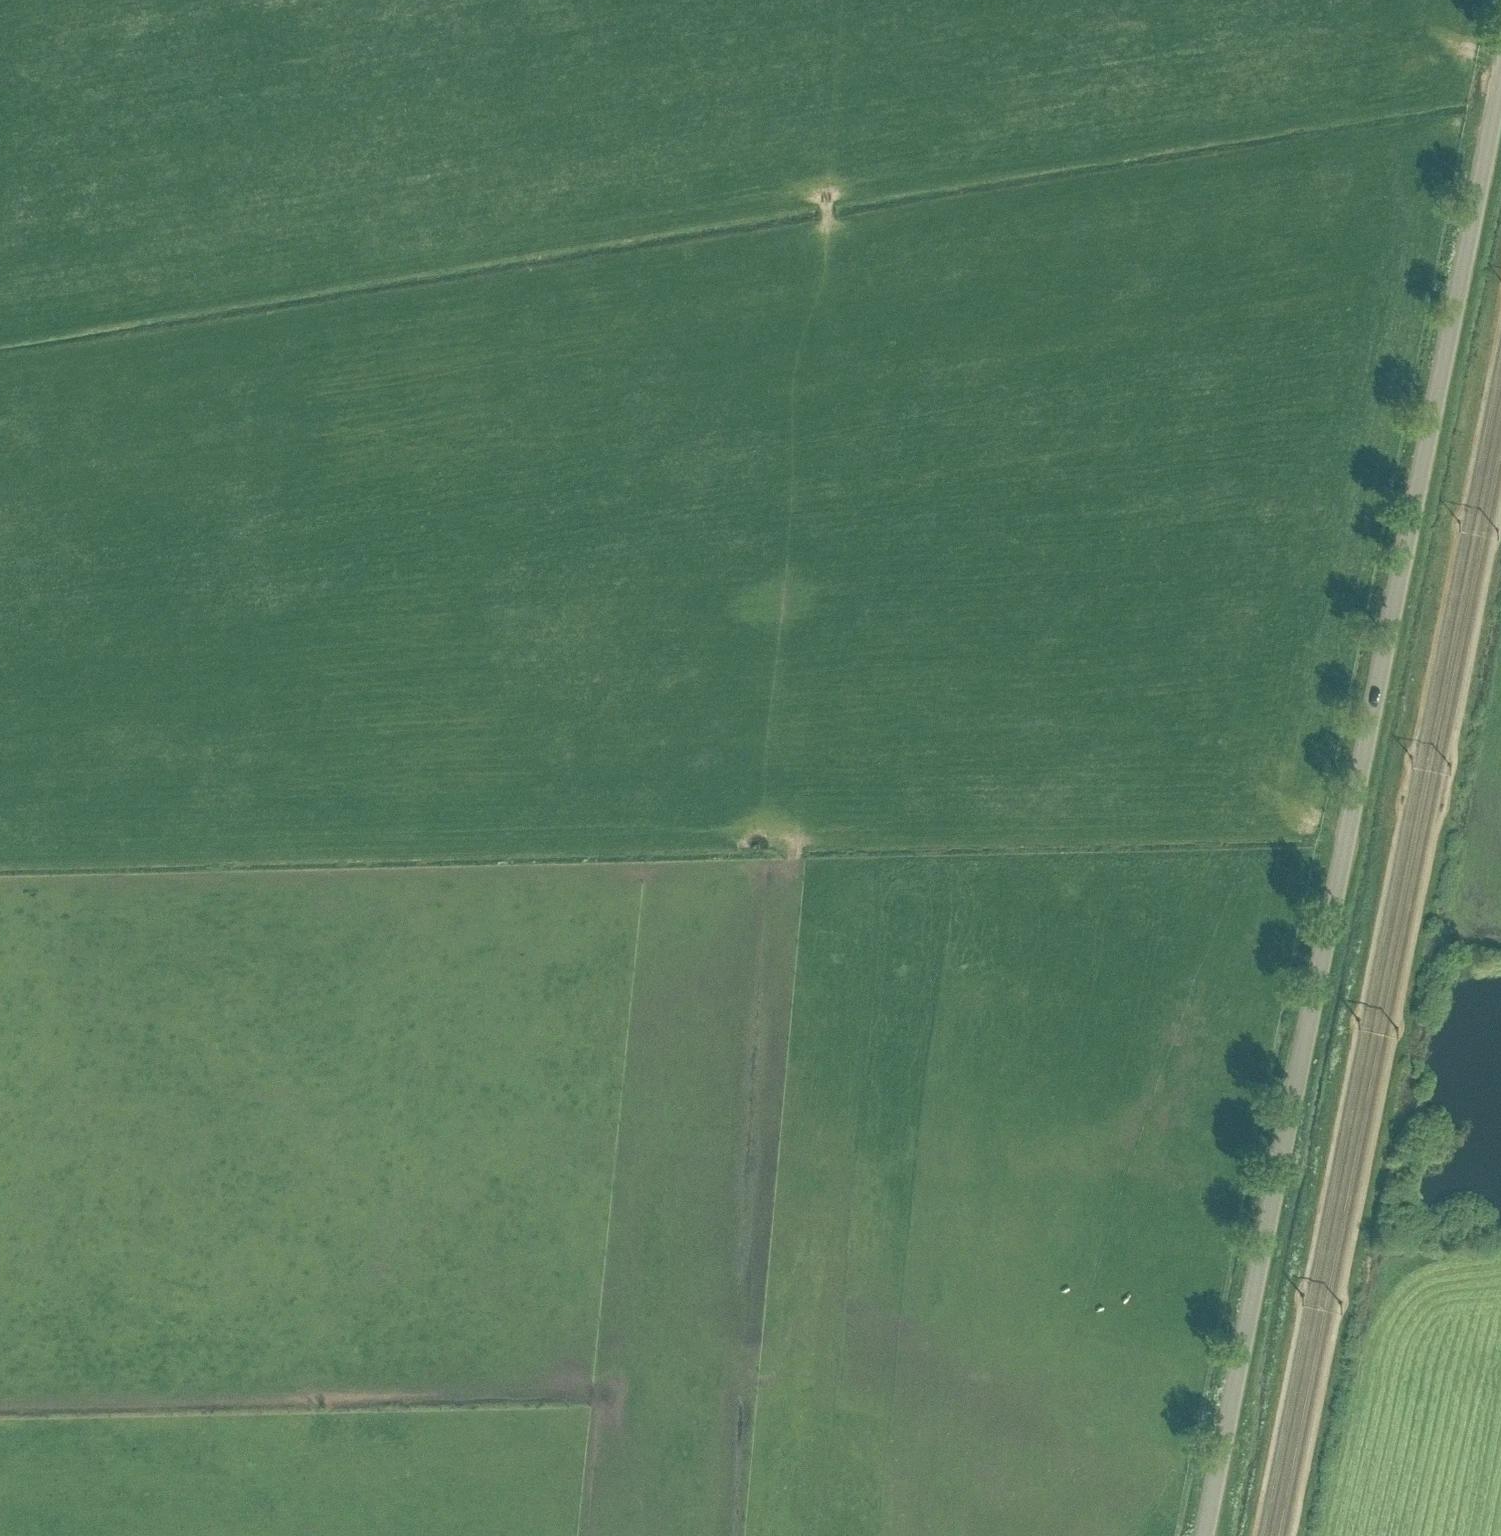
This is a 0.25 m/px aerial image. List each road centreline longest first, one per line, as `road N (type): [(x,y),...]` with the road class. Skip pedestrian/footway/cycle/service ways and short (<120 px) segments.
road 1 (unclassified): [(1203,1535),(1500,79)]

